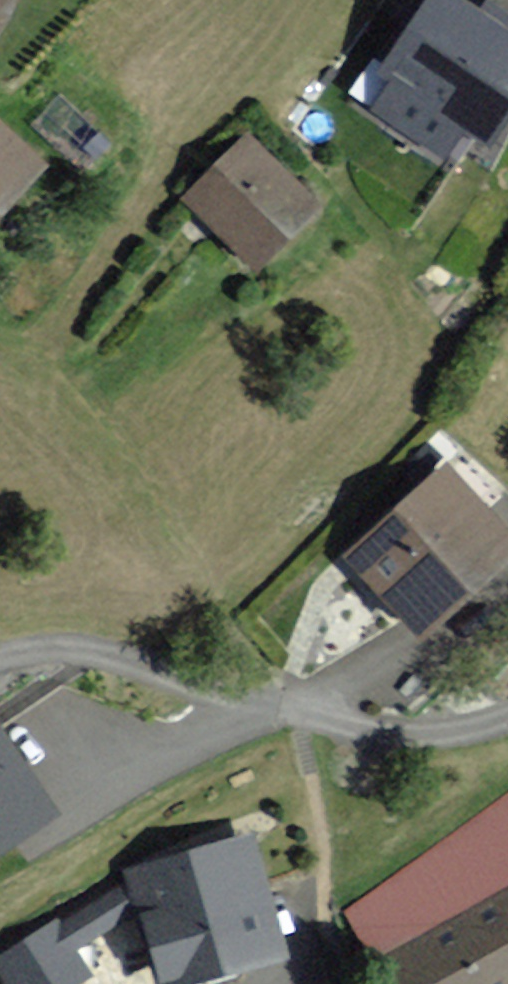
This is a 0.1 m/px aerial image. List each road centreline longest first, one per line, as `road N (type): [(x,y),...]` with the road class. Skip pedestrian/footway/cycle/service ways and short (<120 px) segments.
road 1 (residential): [(507,720),(453,734),(398,734),(210,691),(138,663),(60,650),(0,660)]

